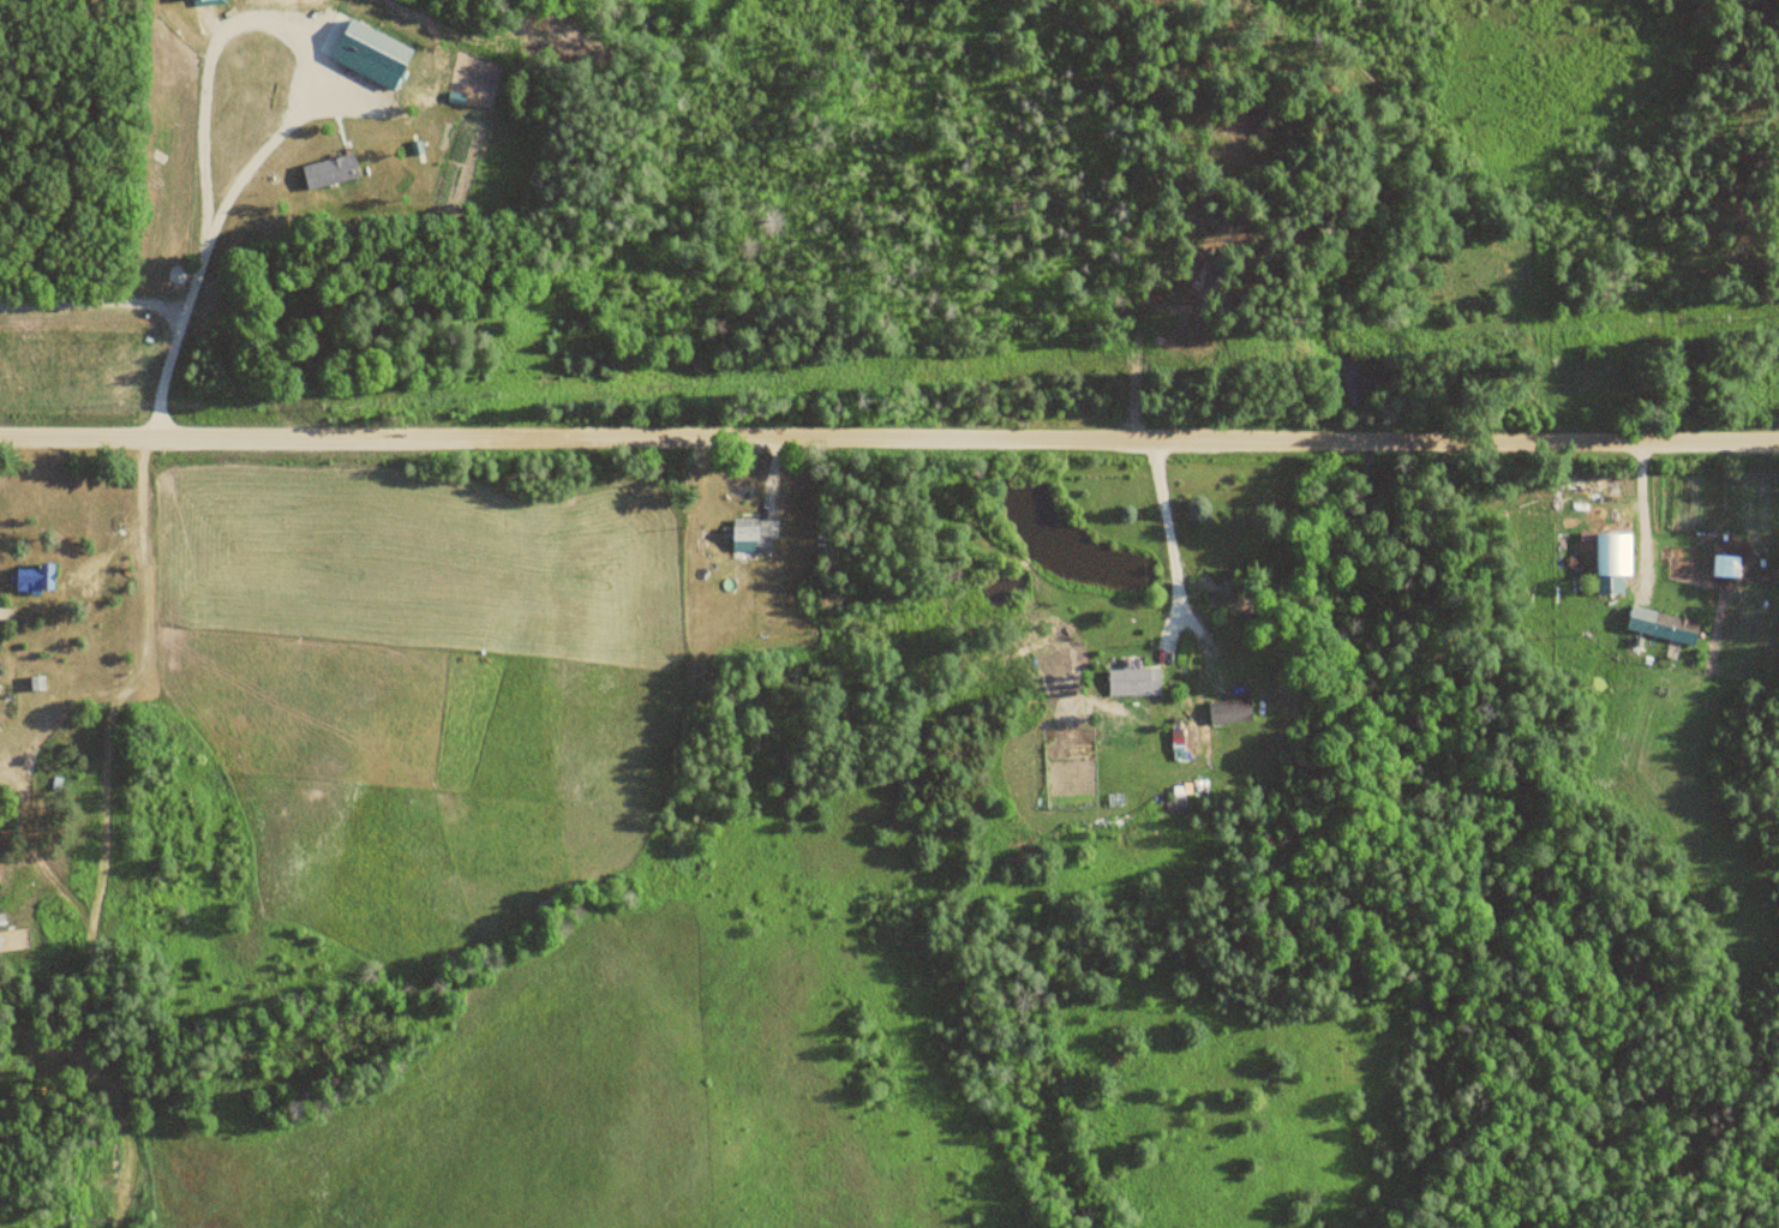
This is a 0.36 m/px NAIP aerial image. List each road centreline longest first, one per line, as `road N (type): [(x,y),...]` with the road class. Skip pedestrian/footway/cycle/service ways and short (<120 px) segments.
road 1 (residential): [(1778,440),(0,432)]

